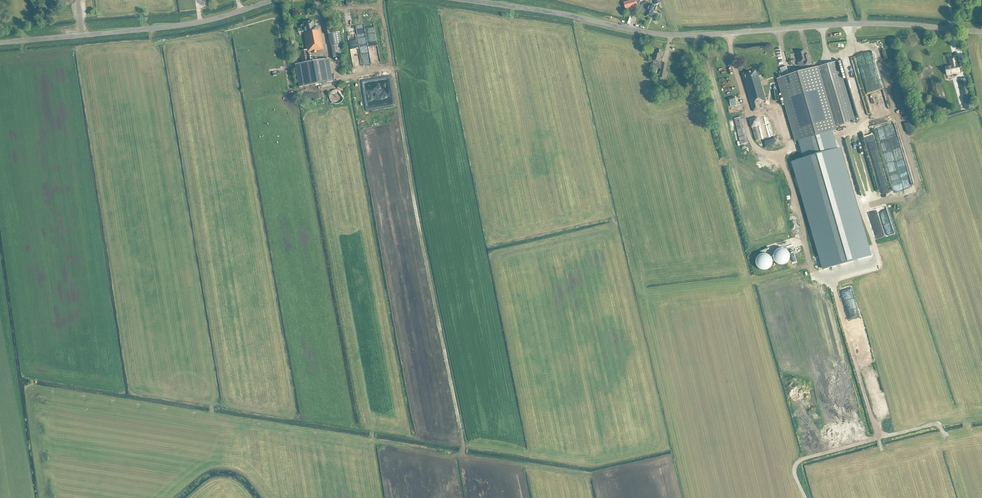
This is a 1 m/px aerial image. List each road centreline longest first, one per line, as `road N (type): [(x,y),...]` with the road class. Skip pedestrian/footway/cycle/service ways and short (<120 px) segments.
road 1 (tertiary): [(981,29),(893,23),(678,35),(461,0)]
road 2 (tertiary): [(275,0),(173,28),(0,43)]

